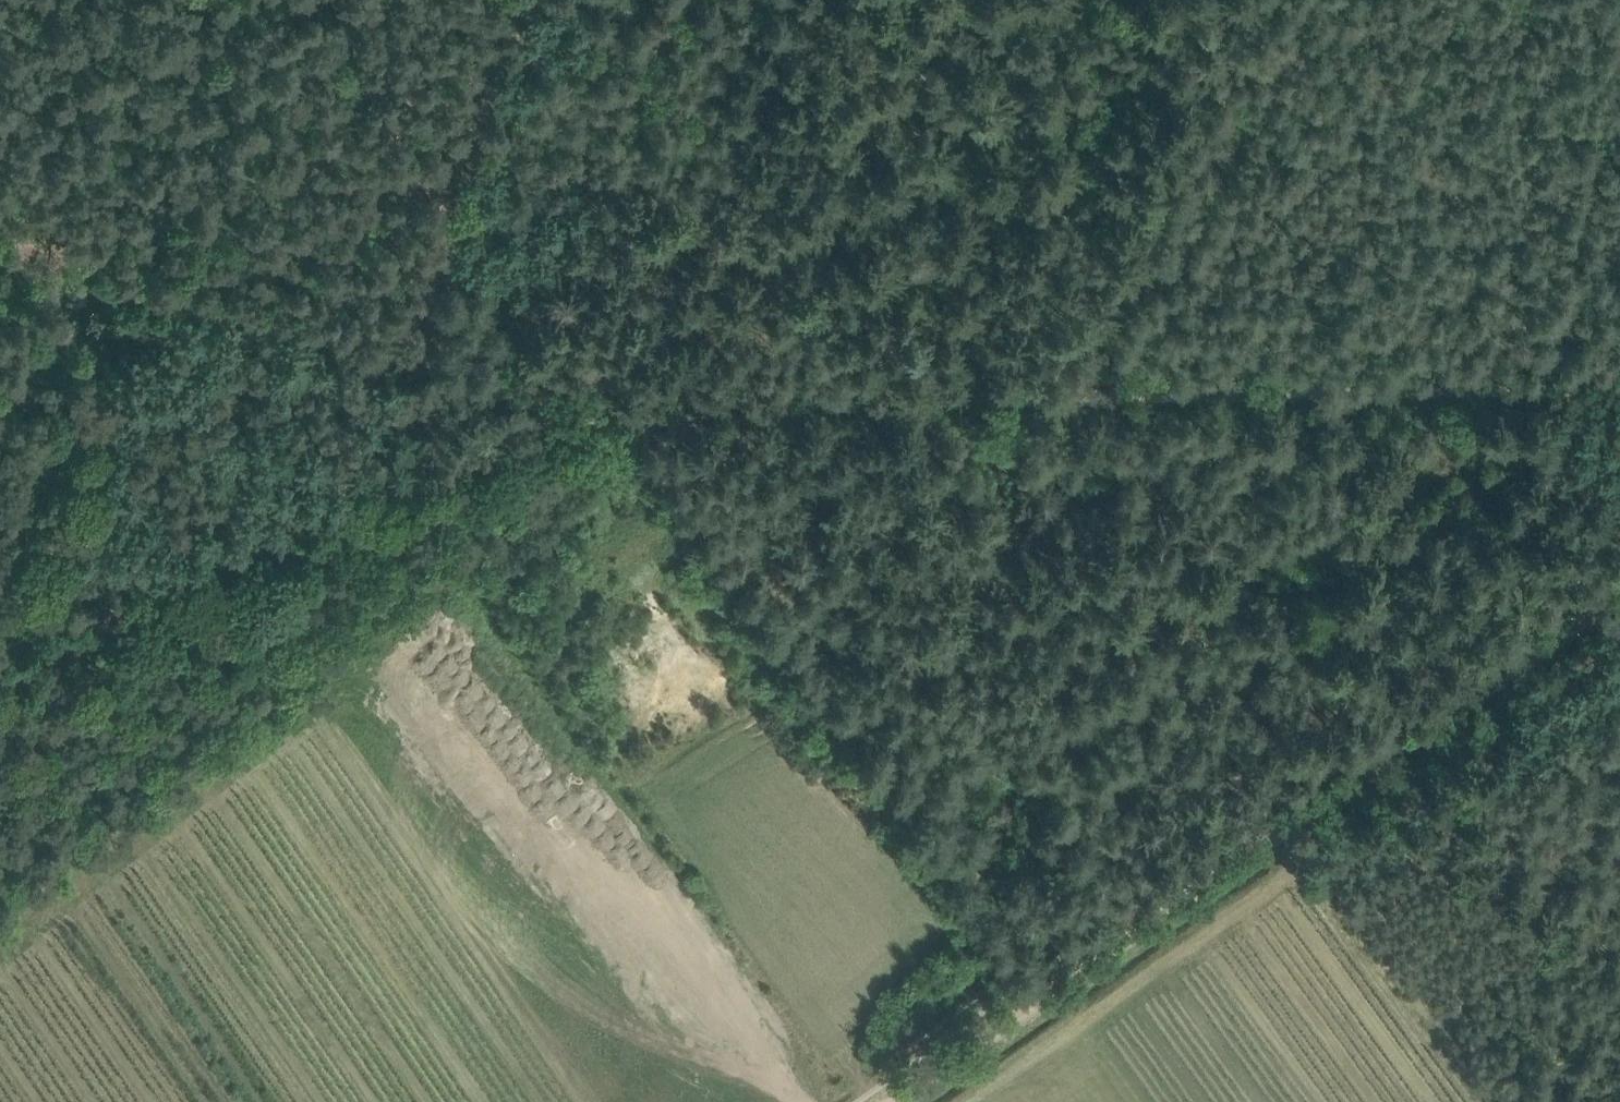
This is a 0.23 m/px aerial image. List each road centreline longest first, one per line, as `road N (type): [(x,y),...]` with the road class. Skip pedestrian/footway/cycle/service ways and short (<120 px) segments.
road 1 (track): [(624,408),(1619,389)]
road 2 (track): [(905,1101),(1619,597)]
road 3 (track): [(0,673),(624,408)]
road 4 (track): [(624,408),(0,224)]
road 5 (track): [(509,0),(418,342)]

